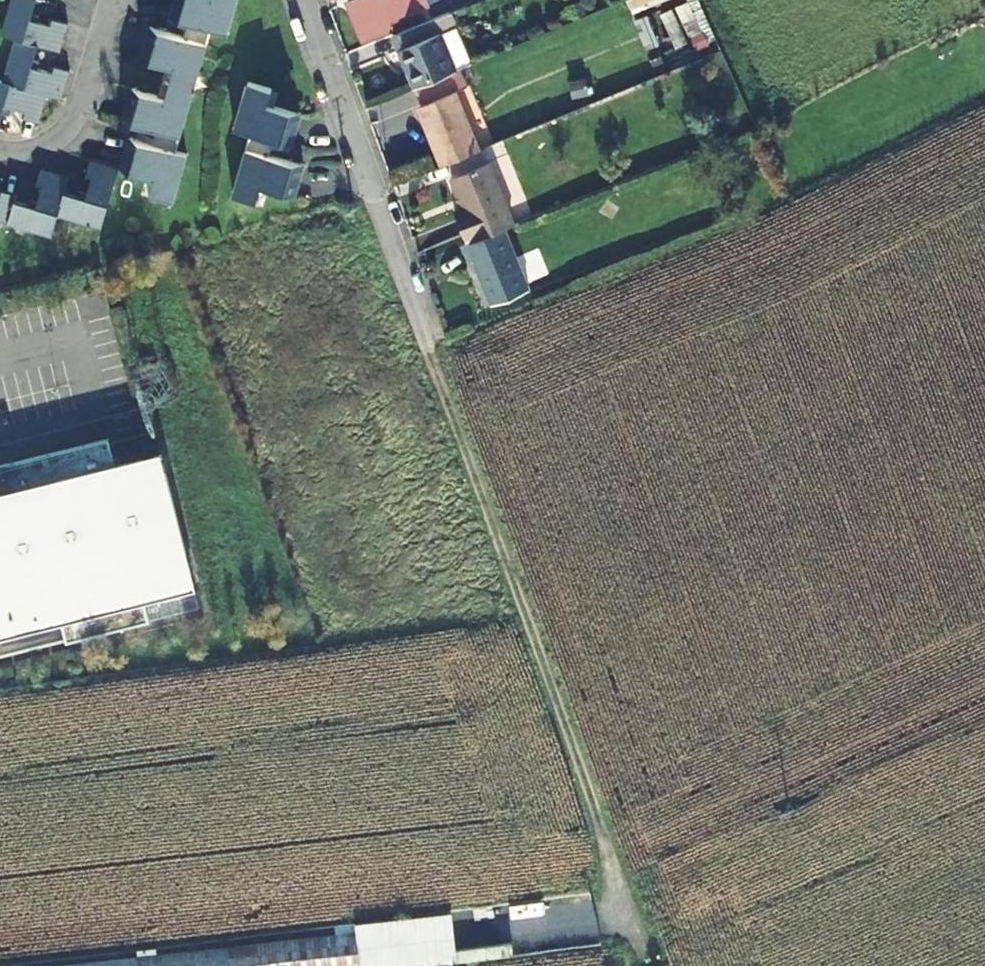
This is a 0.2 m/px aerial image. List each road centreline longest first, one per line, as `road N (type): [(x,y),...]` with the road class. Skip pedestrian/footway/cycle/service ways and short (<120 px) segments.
road 1 (residential): [(294,0),(440,376),(629,917)]
road 2 (residential): [(0,149),(39,149),(67,127),(114,0)]

